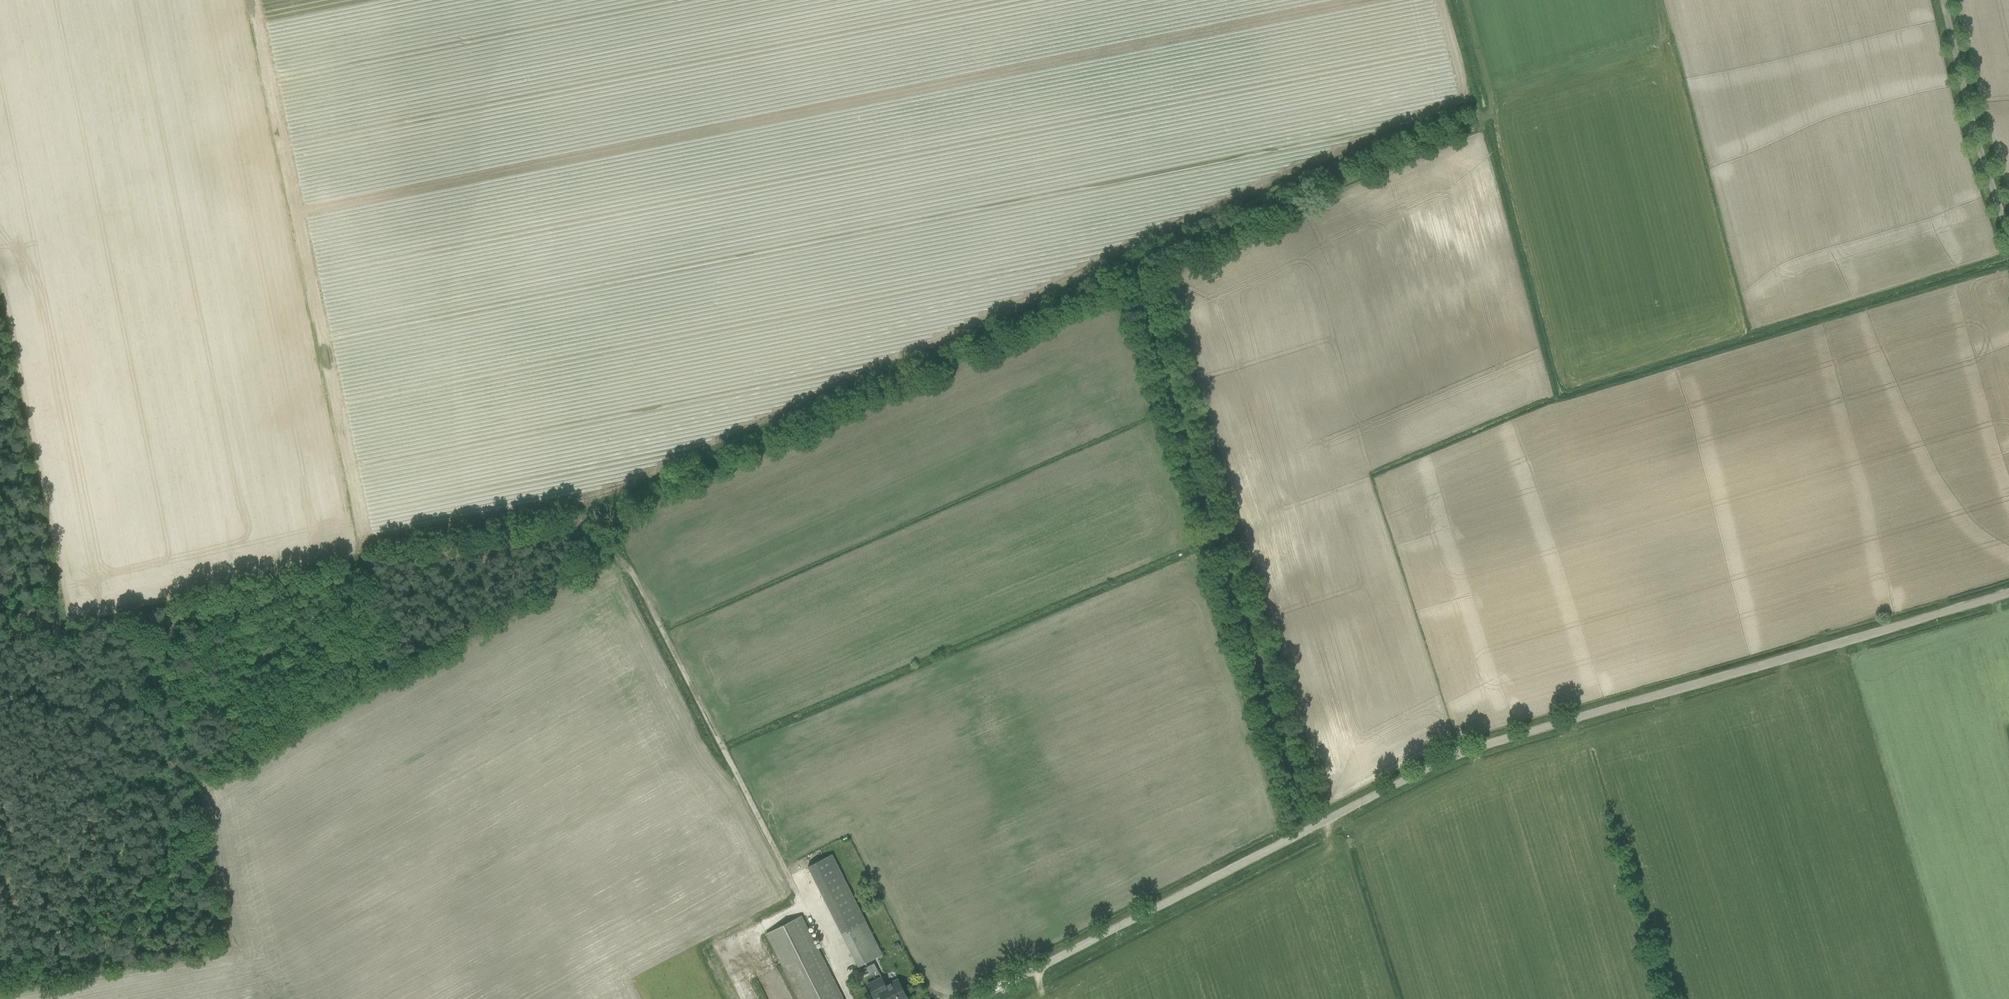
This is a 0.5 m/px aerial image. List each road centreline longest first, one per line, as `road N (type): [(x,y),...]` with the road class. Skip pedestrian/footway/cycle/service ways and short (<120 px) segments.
road 1 (unclassified): [(974,998),(1467,750),(2008,593)]
road 2 (track): [(850,998),(634,575),(607,553)]
road 3 (unclassified): [(2008,230),(1937,0)]

